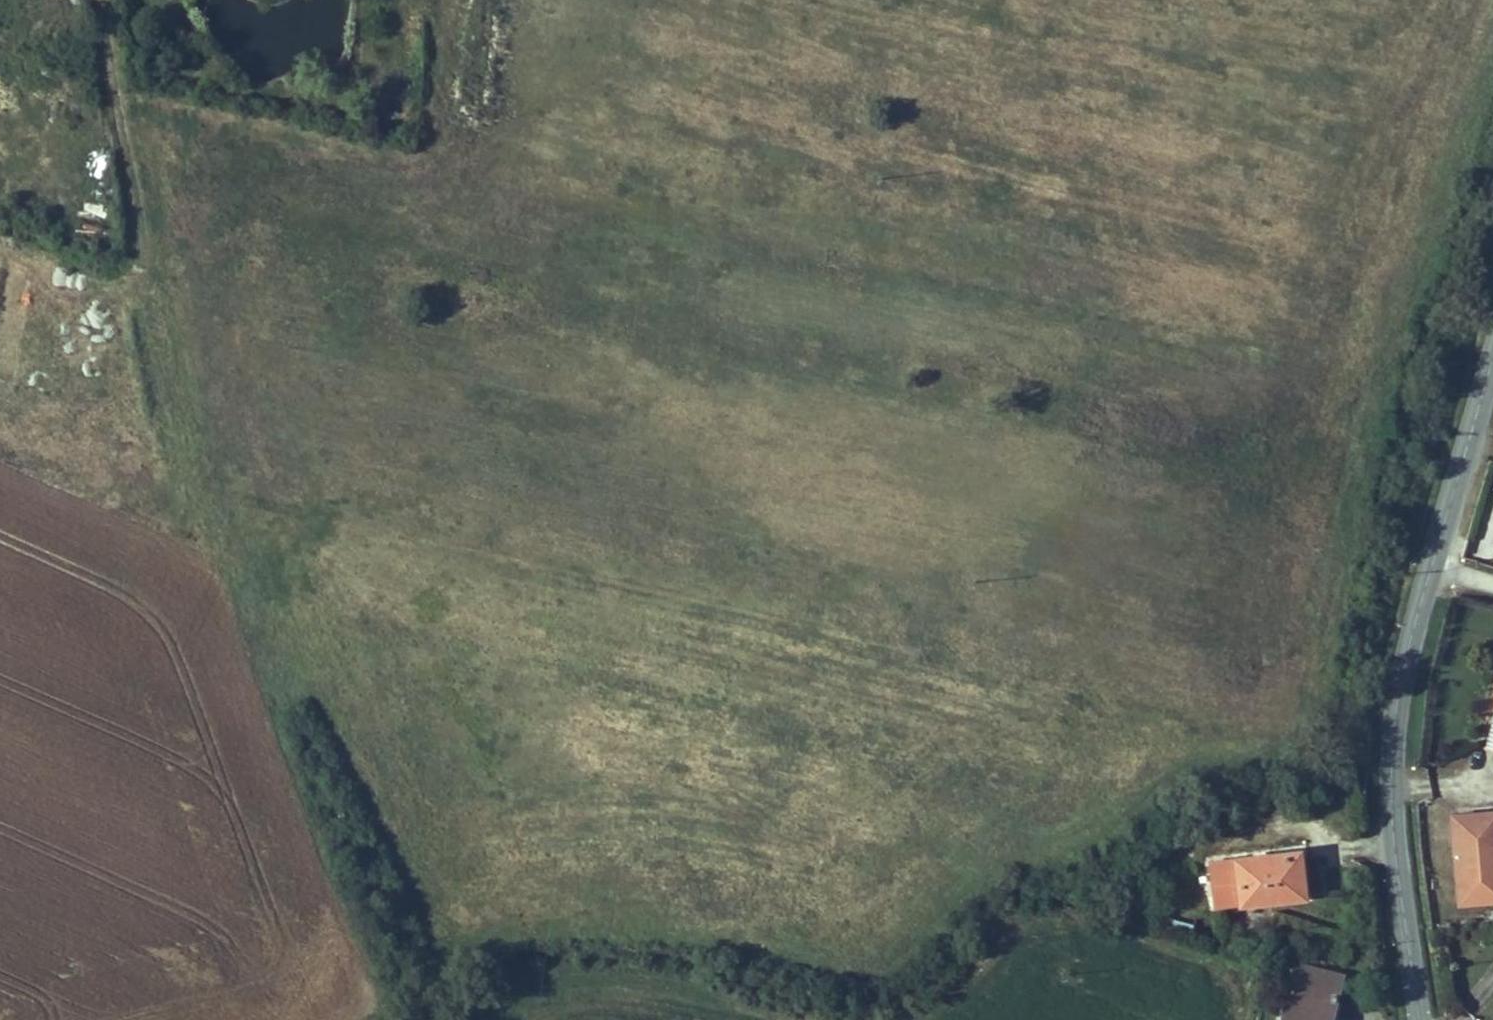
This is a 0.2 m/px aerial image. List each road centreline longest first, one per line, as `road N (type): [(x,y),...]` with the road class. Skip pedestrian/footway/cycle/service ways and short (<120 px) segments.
road 1 (track): [(99,0),(193,444),(274,680),(396,987)]
road 2 (tertiary): [(1429,569),(1389,739),(1392,816),(1422,1019)]
road 3 (tertiary): [(1492,346),(1429,569)]

